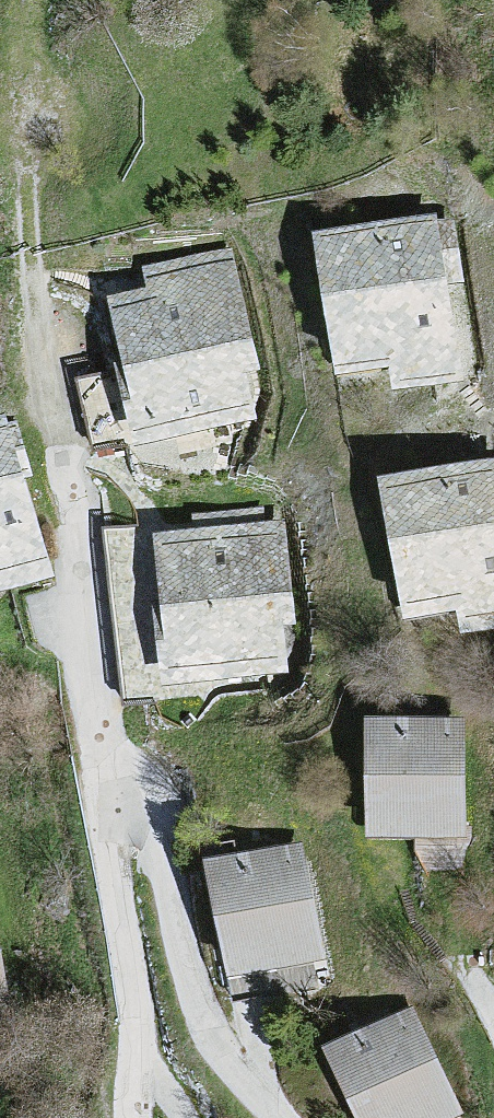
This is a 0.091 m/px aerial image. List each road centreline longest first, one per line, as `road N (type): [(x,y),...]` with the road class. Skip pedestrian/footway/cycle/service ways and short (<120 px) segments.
road 1 (residential): [(289,1117),(238,1059),(134,807),(90,768),(142,1059),(140,1117)]

